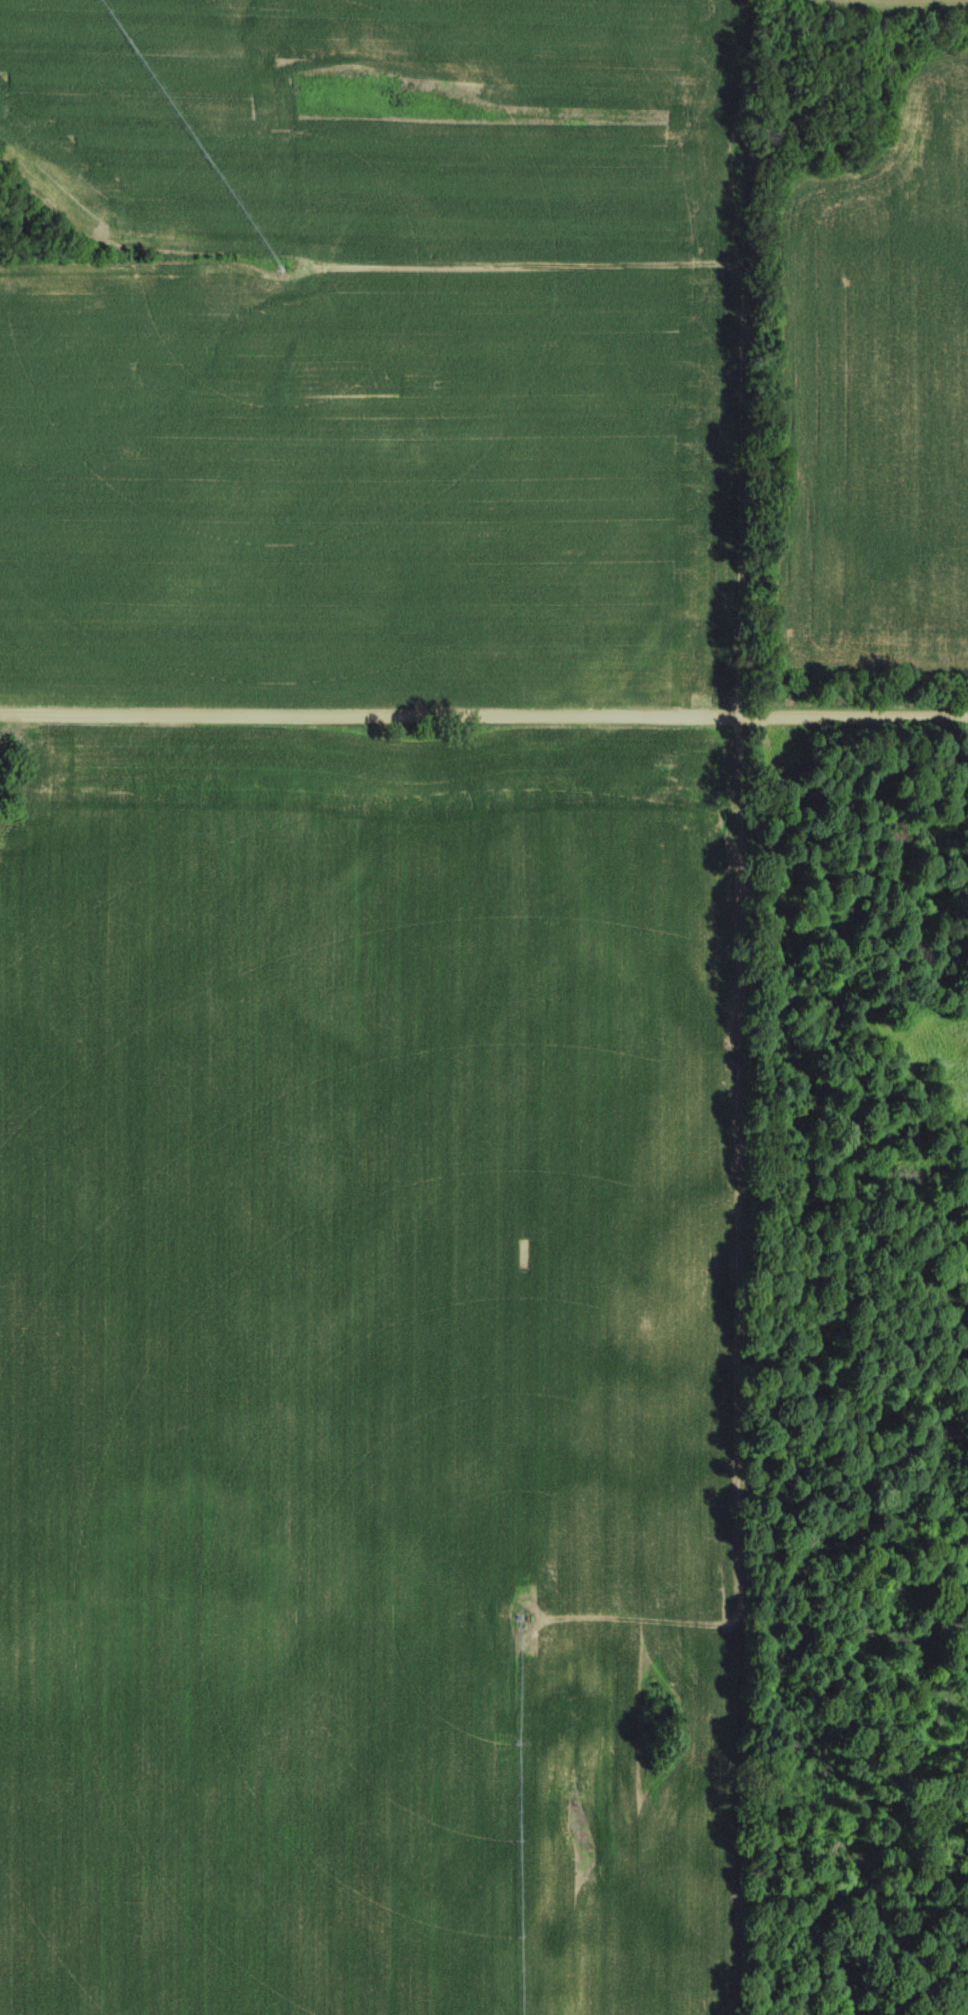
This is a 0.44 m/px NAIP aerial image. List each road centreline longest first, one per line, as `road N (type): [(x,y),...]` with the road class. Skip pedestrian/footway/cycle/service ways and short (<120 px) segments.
road 1 (residential): [(0,715),(967,717)]

